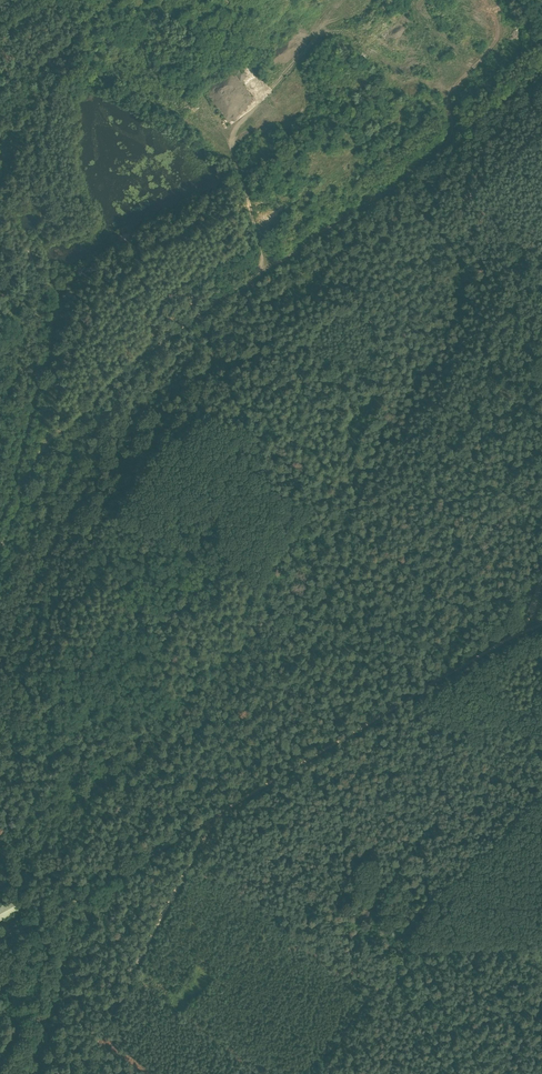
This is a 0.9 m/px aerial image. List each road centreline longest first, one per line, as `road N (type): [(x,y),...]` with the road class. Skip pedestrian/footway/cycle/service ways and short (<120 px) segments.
road 1 (track): [(264,272),(231,152),(235,129),(323,35),(353,32),(374,48),(419,58),(448,85),(456,124),(450,142),(280,270),(288,282)]
road 2 (track): [(213,819),(80,1073)]
road 3 (track): [(41,448),(162,335),(264,272)]
road 4 (track): [(445,678),(213,819)]
road 5 (track): [(213,819),(0,942)]
road 6 (track): [(414,937),(430,945),(541,948)]

